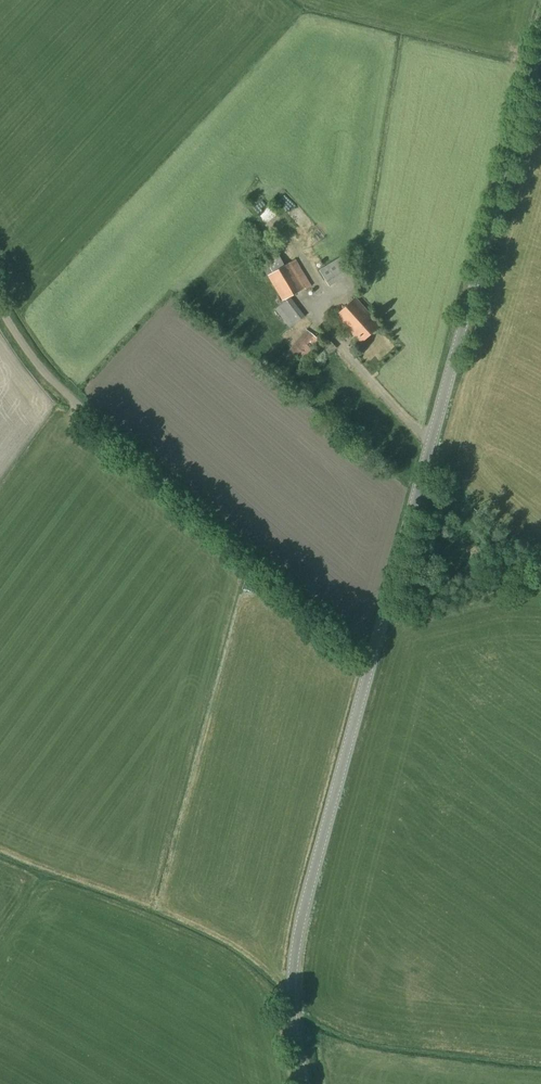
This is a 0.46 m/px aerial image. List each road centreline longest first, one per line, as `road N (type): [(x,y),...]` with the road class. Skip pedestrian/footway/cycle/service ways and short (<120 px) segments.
road 1 (secondary): [(376,662),(540,43)]
road 2 (unclassified): [(376,662),(60,388),(0,301)]
road 3 (secondary): [(301,1083),(288,999),(295,941),(376,662)]

